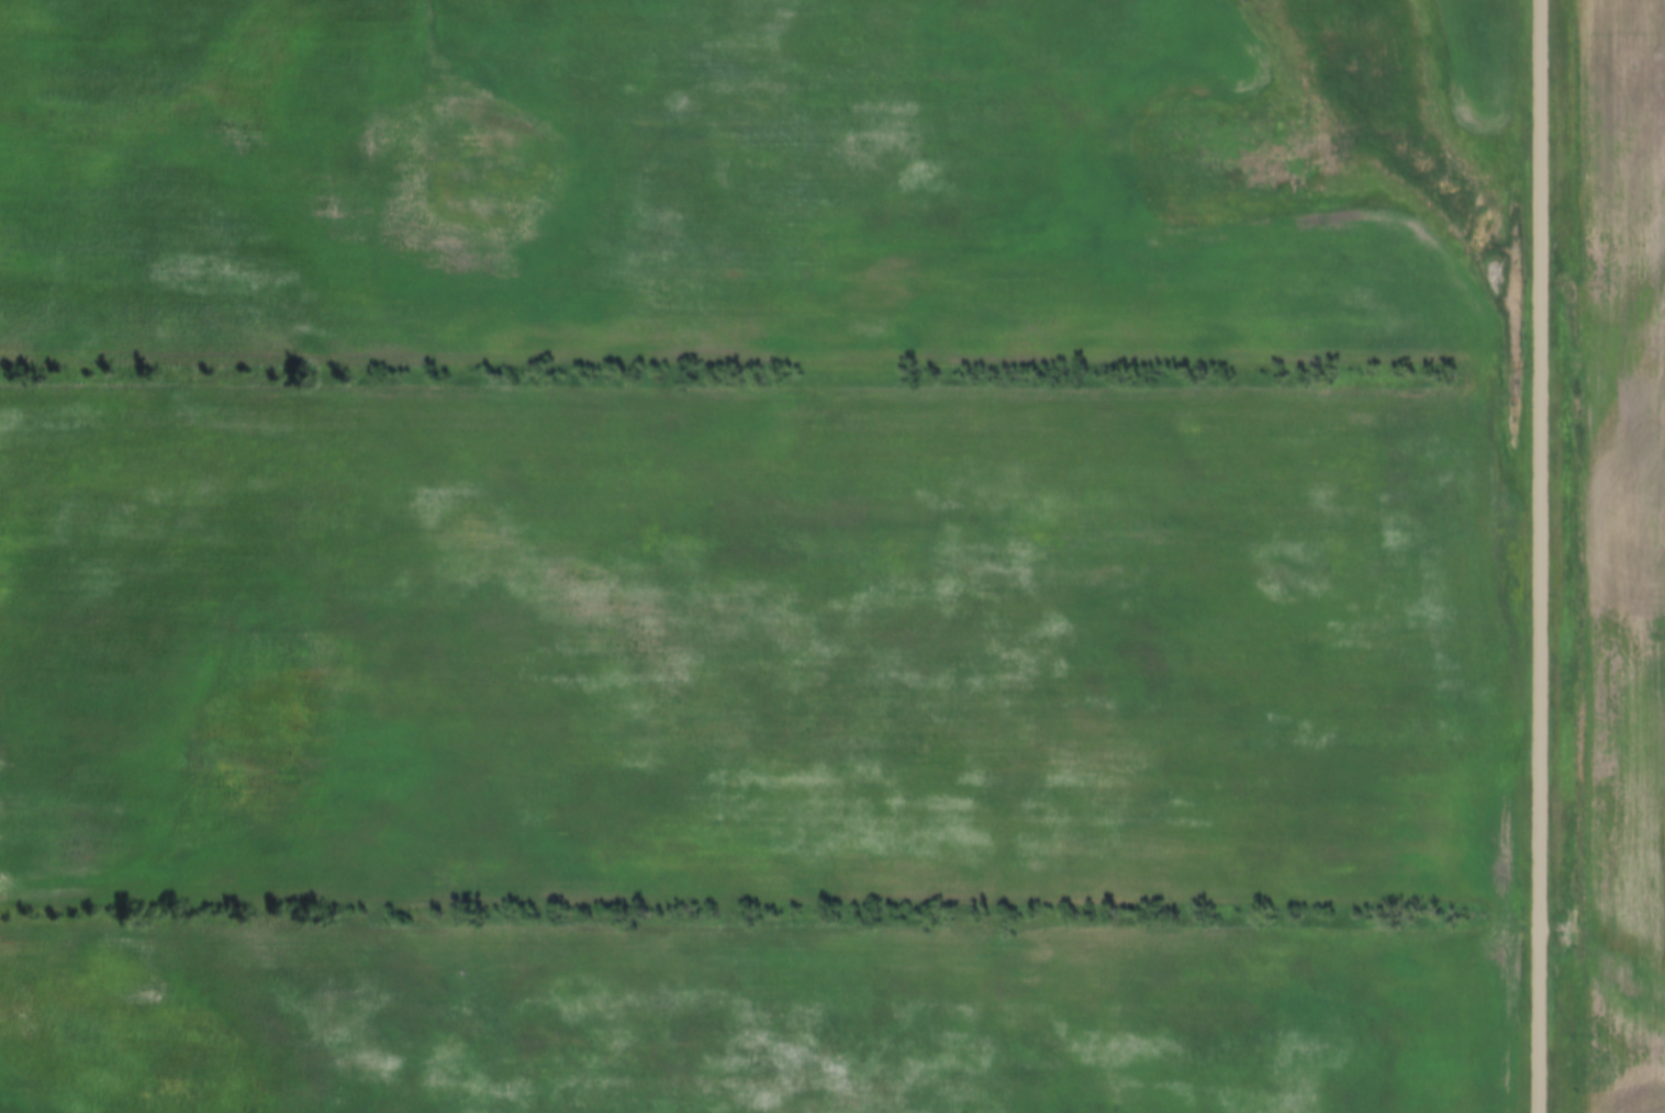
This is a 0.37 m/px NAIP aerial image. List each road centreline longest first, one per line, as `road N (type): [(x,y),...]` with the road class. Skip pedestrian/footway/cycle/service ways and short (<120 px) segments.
road 1 (residential): [(1541,1112),(1541,0)]

